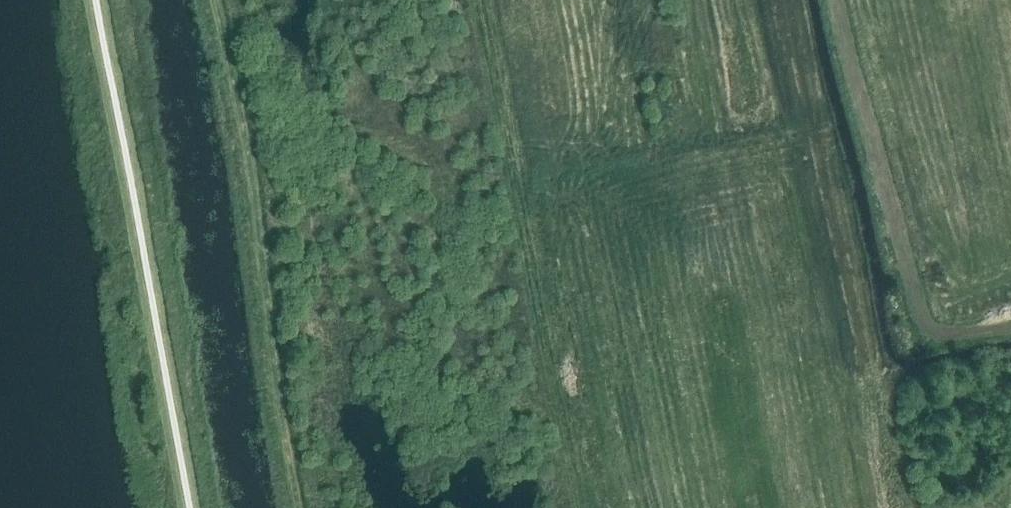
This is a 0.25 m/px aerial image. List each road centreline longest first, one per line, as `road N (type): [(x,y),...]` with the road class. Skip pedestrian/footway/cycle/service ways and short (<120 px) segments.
road 1 (track): [(579,507),(482,0)]
road 2 (track): [(1010,320),(929,325),(911,296),(833,0)]

